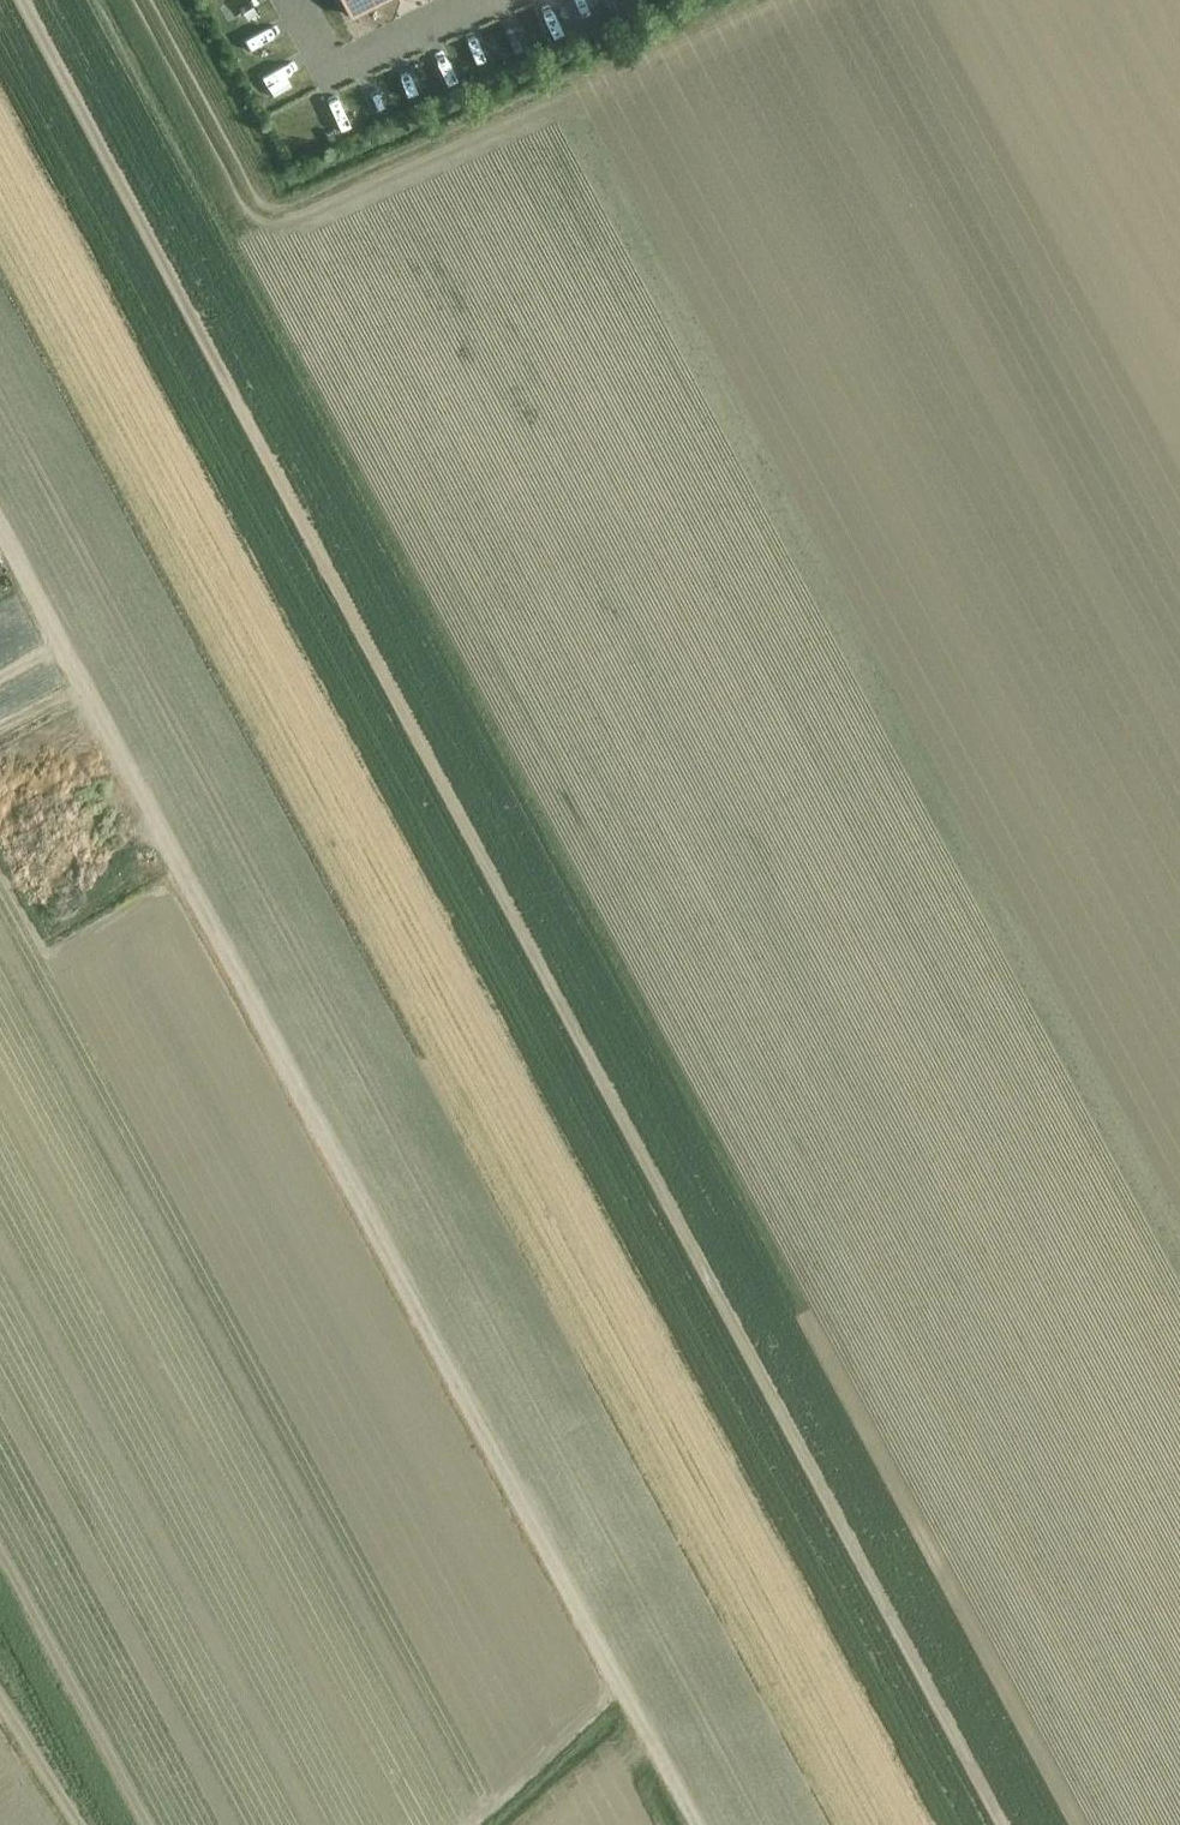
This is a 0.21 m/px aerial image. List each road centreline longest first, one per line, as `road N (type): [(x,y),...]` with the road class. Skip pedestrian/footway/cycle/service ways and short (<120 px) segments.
road 1 (track): [(0,541),(688,1824)]

